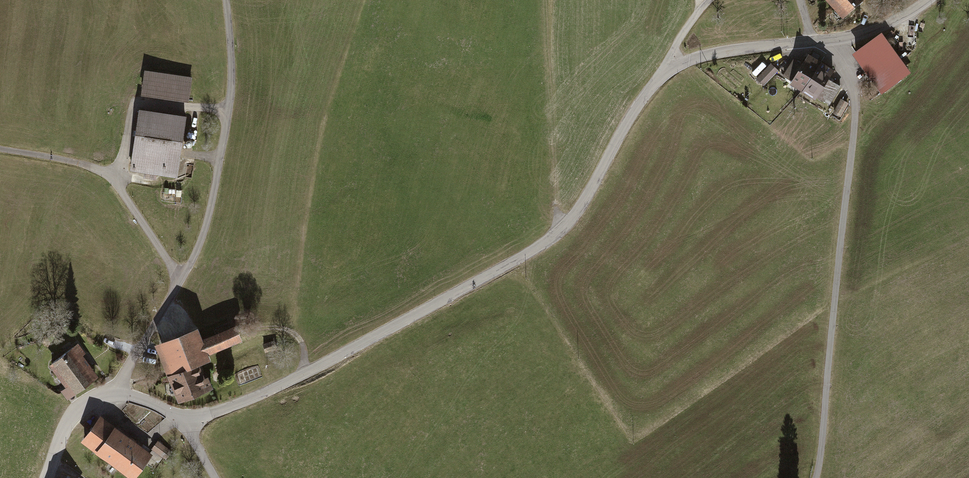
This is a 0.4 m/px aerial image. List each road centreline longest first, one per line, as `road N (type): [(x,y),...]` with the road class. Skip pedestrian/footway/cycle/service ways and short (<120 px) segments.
road 1 (tertiary): [(190,419),(305,374),(550,239),(579,210),(640,104),(677,67),(718,53),(834,39)]
road 2 (unclassified): [(834,39),(852,84),(855,120),(816,477)]
road 3 (residential): [(121,393),(210,215),(232,78),(224,0)]
road 4 (track): [(0,149),(110,175),(180,282)]
road 5 (track): [(561,230),(549,0)]
road 6 (track): [(228,113),(133,106),(119,172),(110,175)]
road 7 (tertiary): [(46,477),(74,414),(121,393)]

